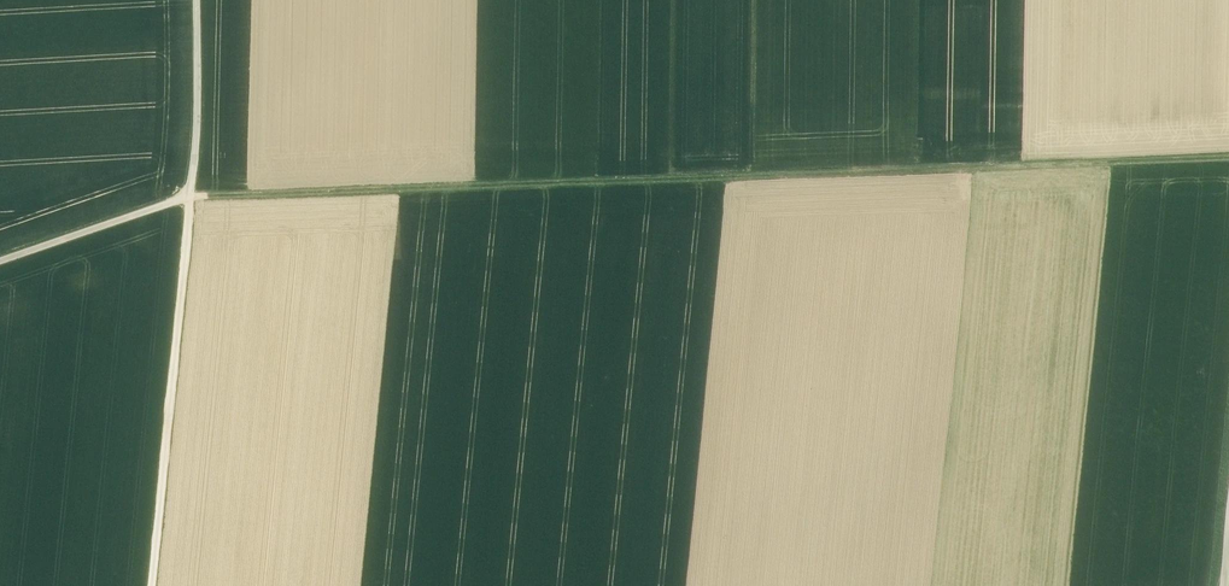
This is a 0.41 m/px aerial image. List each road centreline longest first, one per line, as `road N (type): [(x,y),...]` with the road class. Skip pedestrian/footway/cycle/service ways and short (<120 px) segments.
road 1 (track): [(190,196),(1228,158)]
road 2 (track): [(190,196),(151,585)]
road 3 (track): [(0,262),(190,196)]
road 4 (track): [(190,196),(195,0)]

